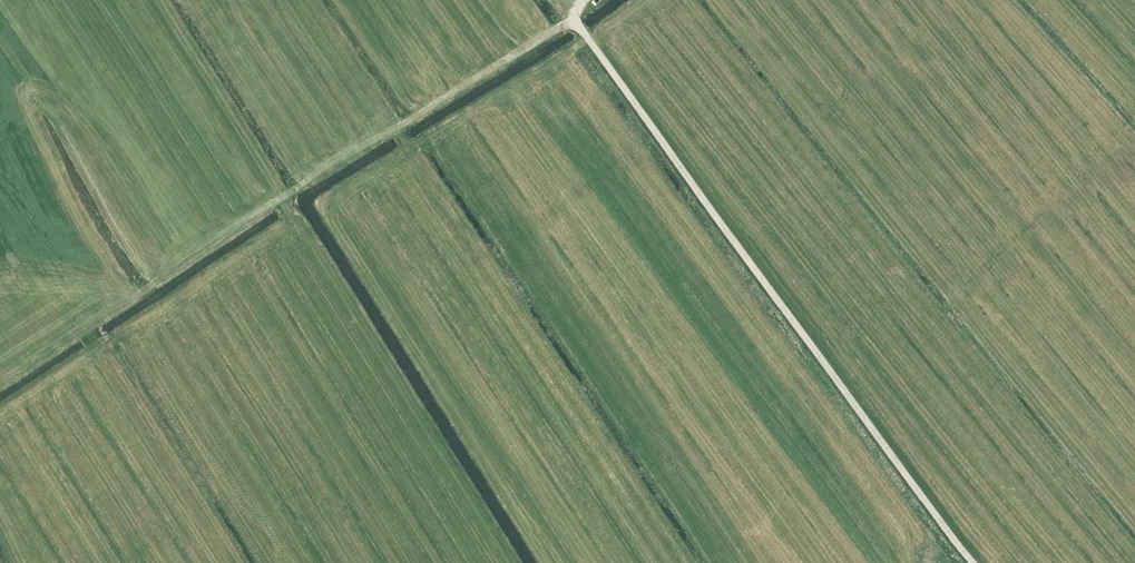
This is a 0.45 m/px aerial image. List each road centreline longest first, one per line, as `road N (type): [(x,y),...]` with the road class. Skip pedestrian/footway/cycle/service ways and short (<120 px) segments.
road 1 (unclassified): [(969,562),(570,19),(591,0)]

